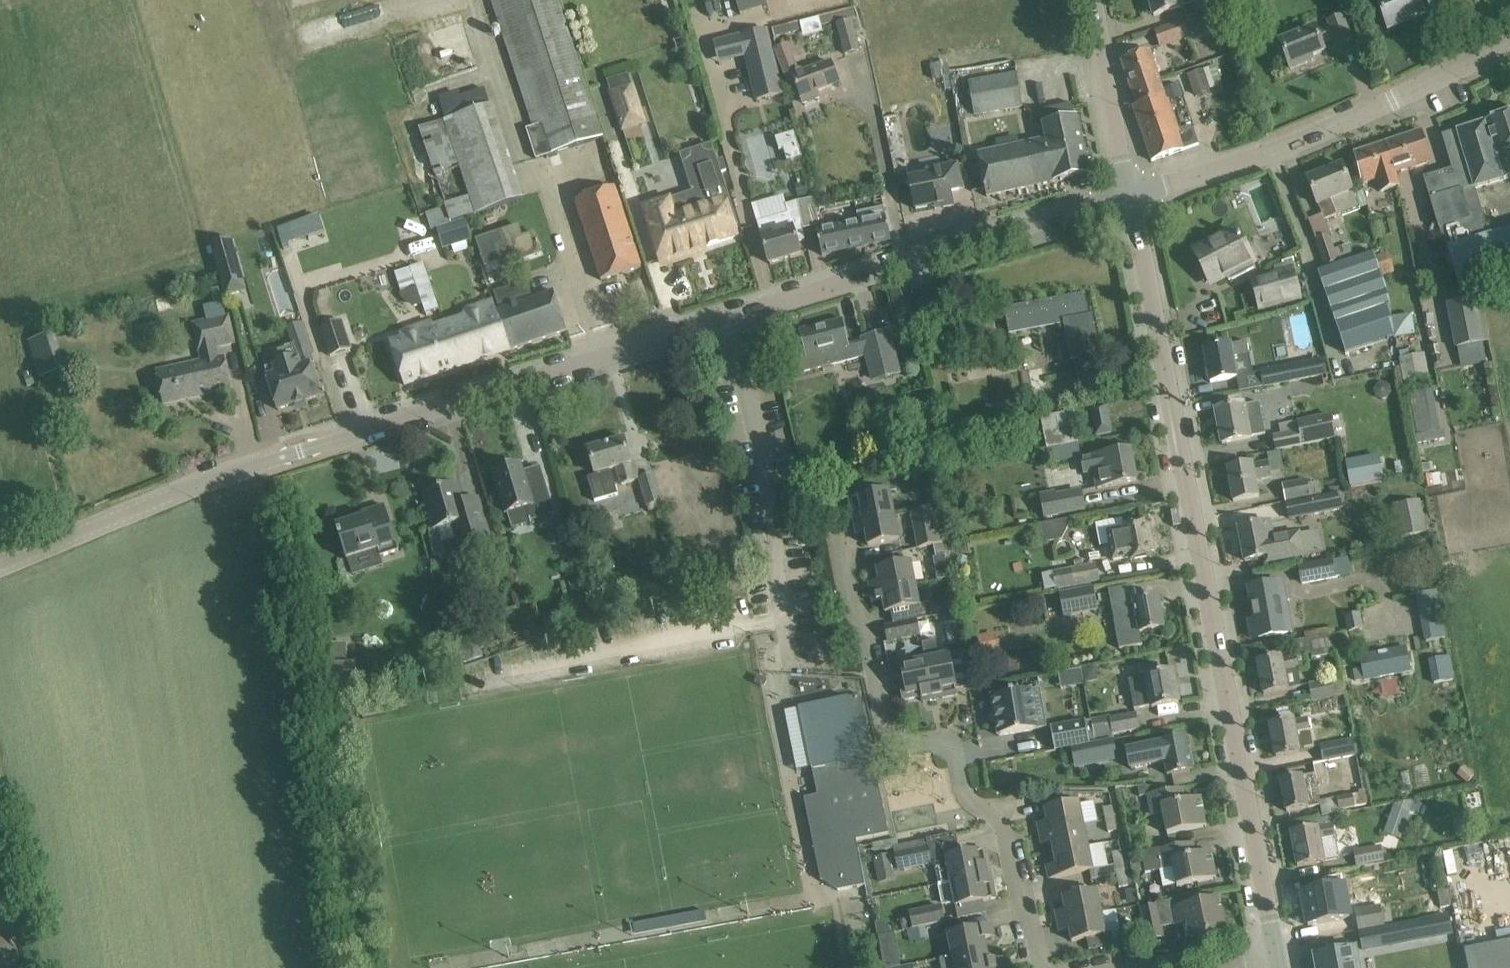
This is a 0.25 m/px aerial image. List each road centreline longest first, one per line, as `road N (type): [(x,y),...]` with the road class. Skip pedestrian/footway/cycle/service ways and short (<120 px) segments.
road 1 (tertiary): [(1277,954),(1128,197)]
road 2 (tertiary): [(0,566),(272,459),(728,318)]
road 3 (residential): [(1041,967),(998,819),(963,792),(947,745),(902,742),(885,724),(867,639),(825,510),(773,500)]
road 4 (tertiary): [(728,318),(1128,197)]
road 5 (tertiary): [(1128,197),(1274,153),(1509,43)]
road 6 (tertiary): [(1128,197),(1093,0)]
road 7 (residential): [(773,500),(728,318)]
road 8 (residential): [(789,660),(773,575),(773,500)]
road 9 (residential): [(1277,954),(1132,967)]

